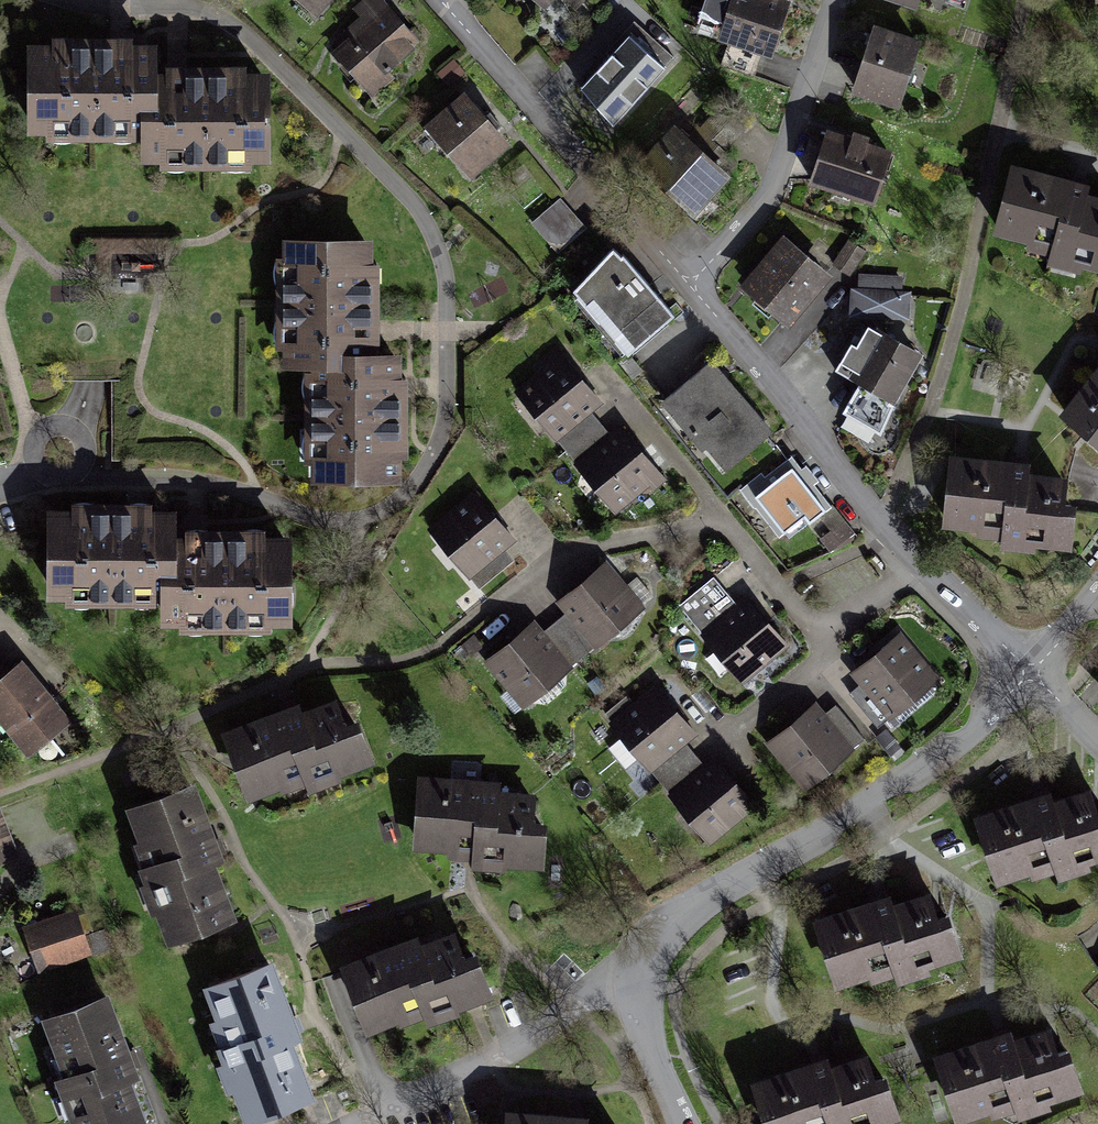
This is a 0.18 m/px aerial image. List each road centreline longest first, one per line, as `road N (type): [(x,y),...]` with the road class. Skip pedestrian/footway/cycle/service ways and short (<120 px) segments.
road 1 (residential): [(78,0),(206,7),(240,28),(420,209),(447,283),(447,420),(432,458),(401,500),(362,522),(320,520),(194,484),(78,477)]
road 2 (residential): [(634,969),(689,912),(870,805),(1032,674)]
road 3 (residential): [(826,639),(721,520),(569,551),(496,604)]
road 4 (residential): [(689,282),(443,0)]
road 5 (residential): [(925,564),(689,282)]
road 6 (residential): [(837,0),(767,202),(689,282)]
road 7 (residential): [(356,1123),(494,1059),(634,969)]
road 8 (residential): [(634,969),(646,1025),(686,1123)]
road 9 (residential): [(1032,674),(925,564)]
road 10 (residential): [(826,639),(816,664),(737,732)]
road 11 (residential): [(925,564),(826,639)]
road 12 (residential): [(78,477),(89,449),(65,428),(43,436),(39,469)]

